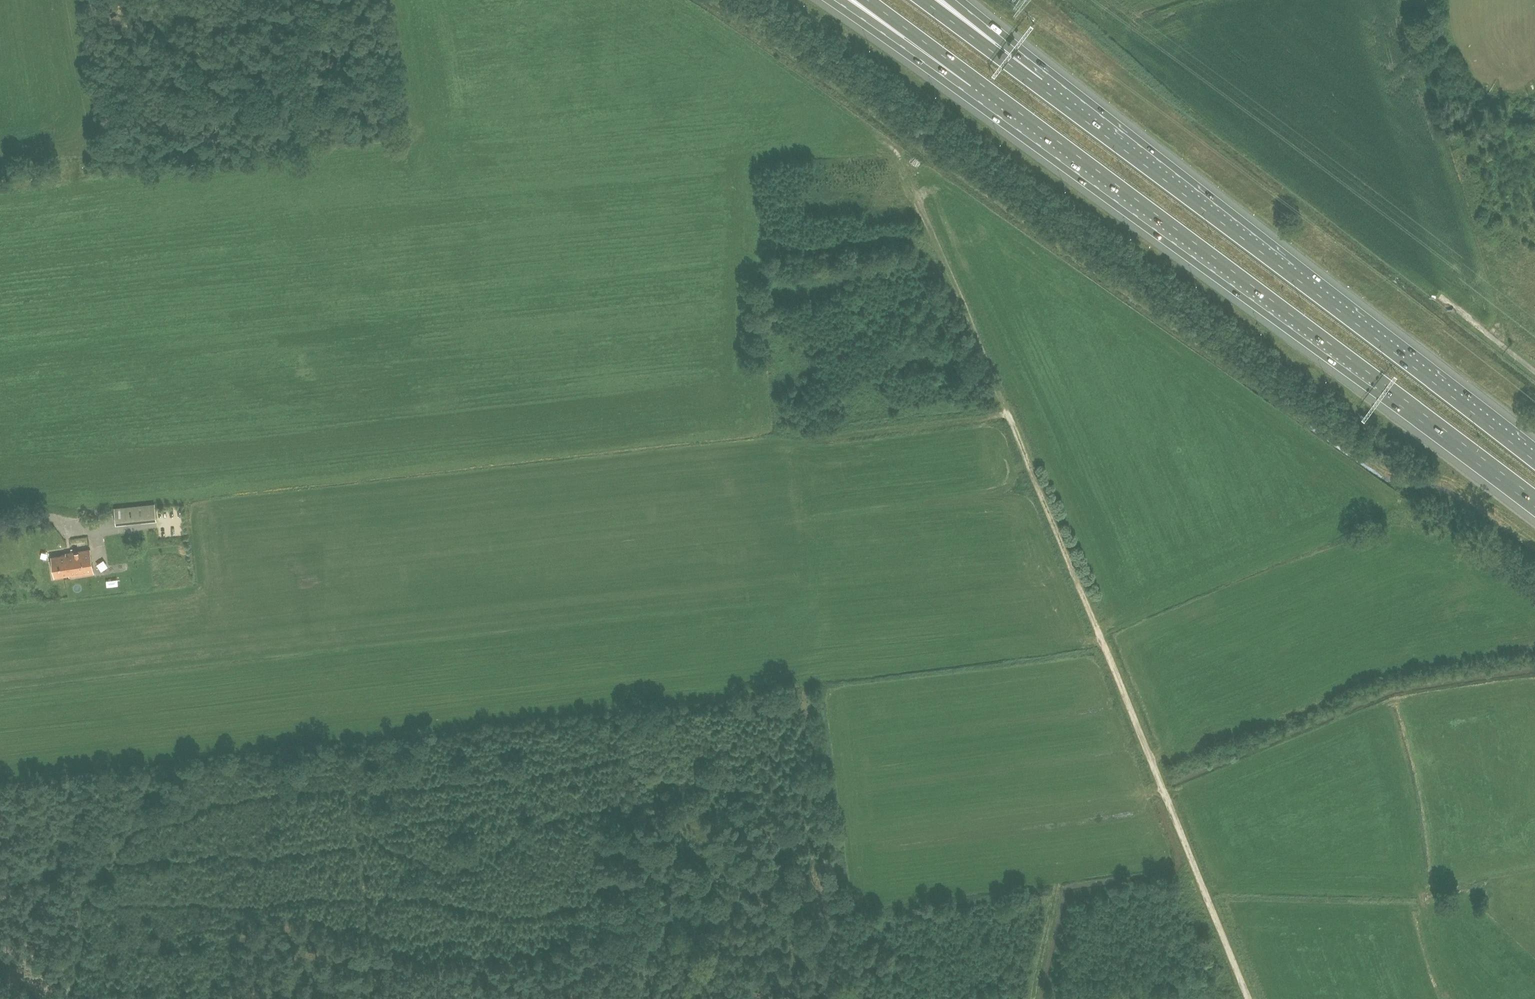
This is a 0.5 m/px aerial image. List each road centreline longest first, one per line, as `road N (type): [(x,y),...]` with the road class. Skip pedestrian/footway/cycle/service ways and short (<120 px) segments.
road 1 (track): [(875,135),(898,154),(1252,998)]
road 2 (motorway): [(973,83),(1534,503)]
road 3 (motorway): [(1534,460),(1039,85)]
road 4 (motorway): [(833,0),(927,64),(973,83)]
road 5 (motorway): [(1039,85),(923,0)]
road 6 (motorway): [(864,0),(973,83)]
road 7 (motorway): [(1039,85),(950,0)]

